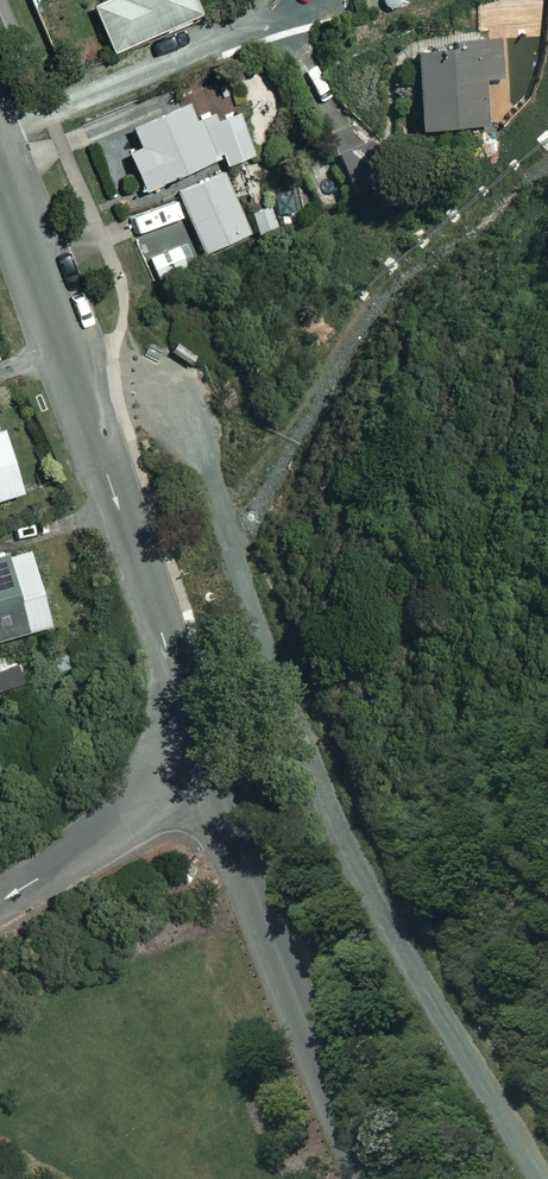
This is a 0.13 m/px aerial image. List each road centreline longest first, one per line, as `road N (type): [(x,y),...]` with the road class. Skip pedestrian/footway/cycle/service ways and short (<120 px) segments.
road 1 (track): [(72,375),(169,405),(299,763),(538,1178)]
road 2 (residential): [(0,159),(205,763)]
road 3 (residential): [(205,763),(366,1178)]
road 4 (residential): [(205,763),(0,900)]

